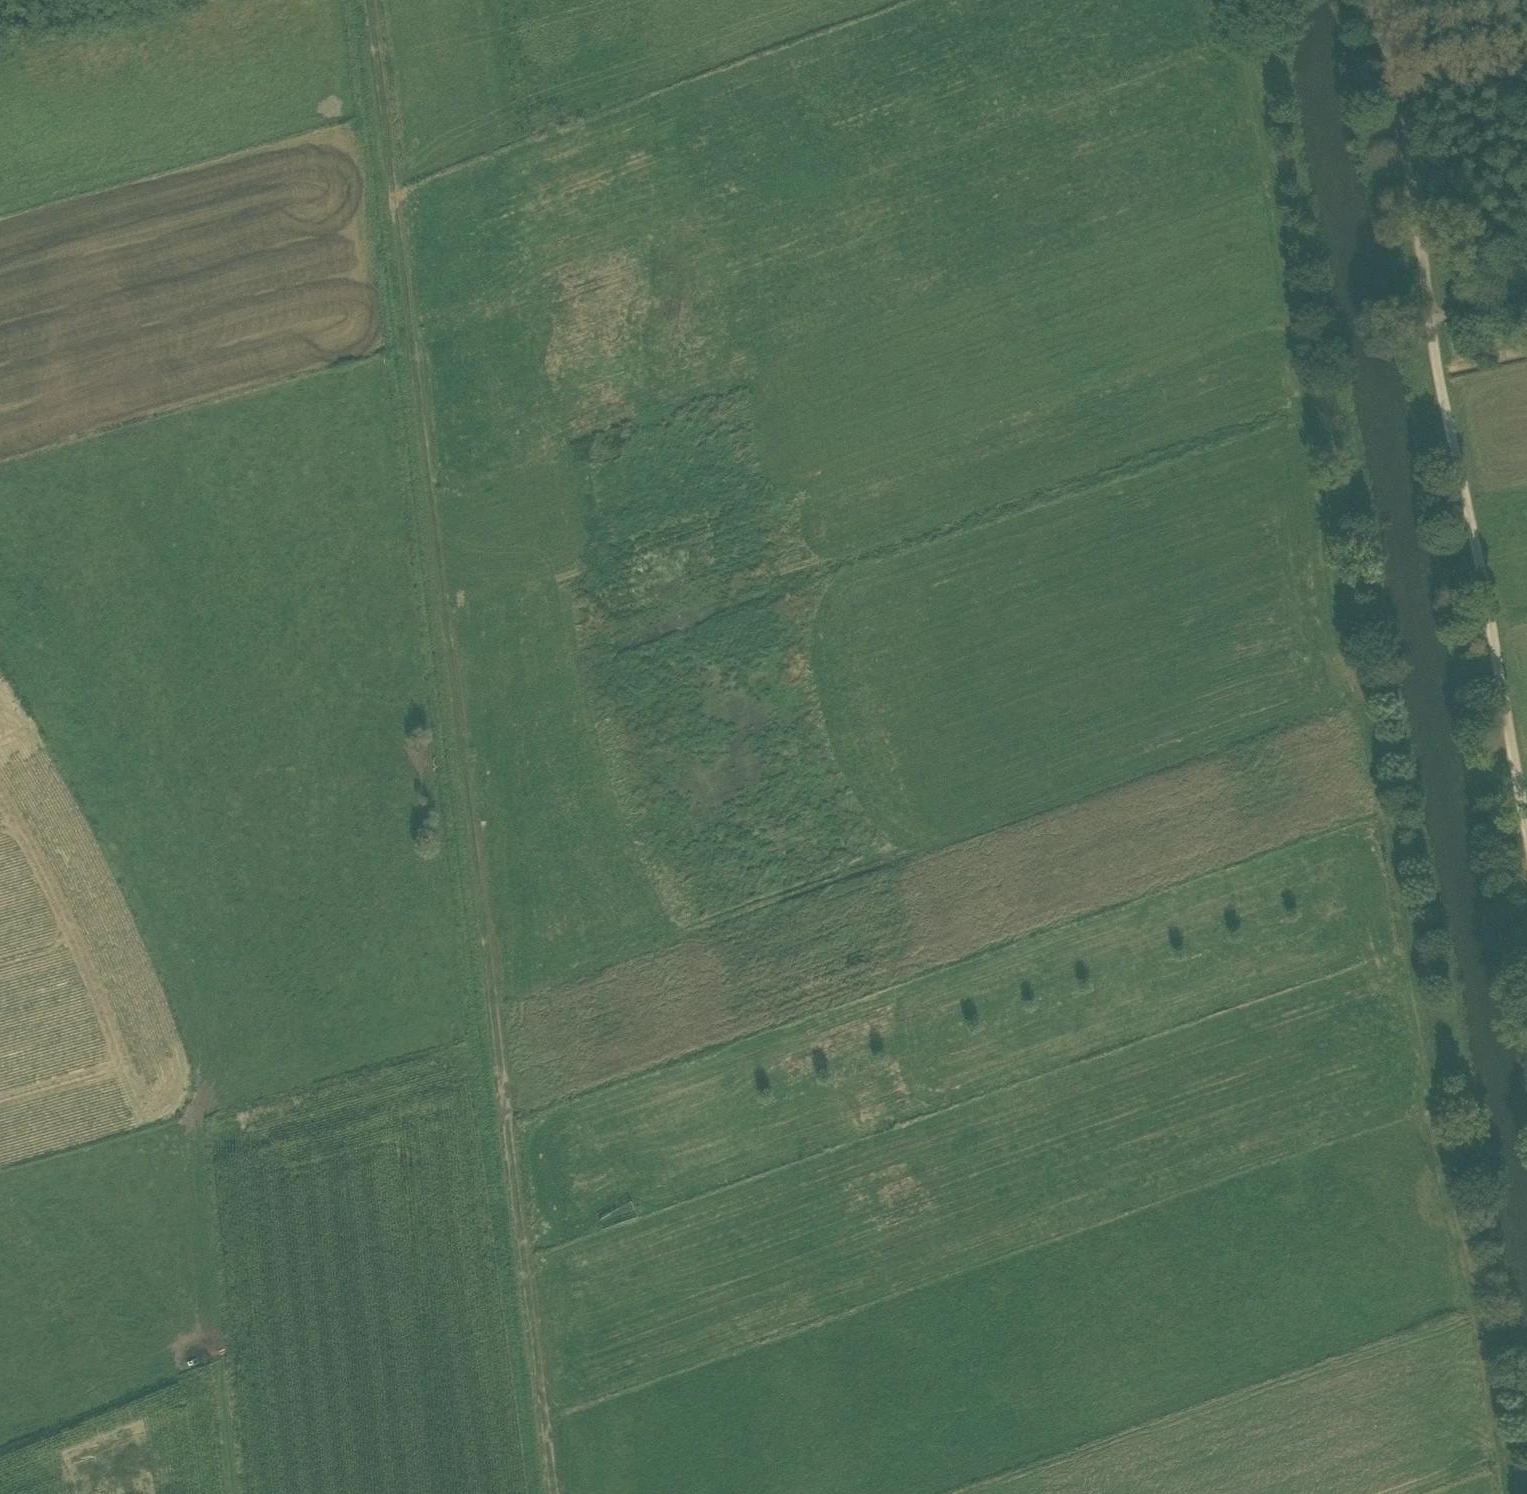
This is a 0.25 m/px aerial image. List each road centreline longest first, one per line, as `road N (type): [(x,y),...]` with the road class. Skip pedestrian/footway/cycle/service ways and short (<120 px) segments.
road 1 (track): [(372,0),(556,1493)]
road 2 (track): [(1526,809),(1380,0)]

